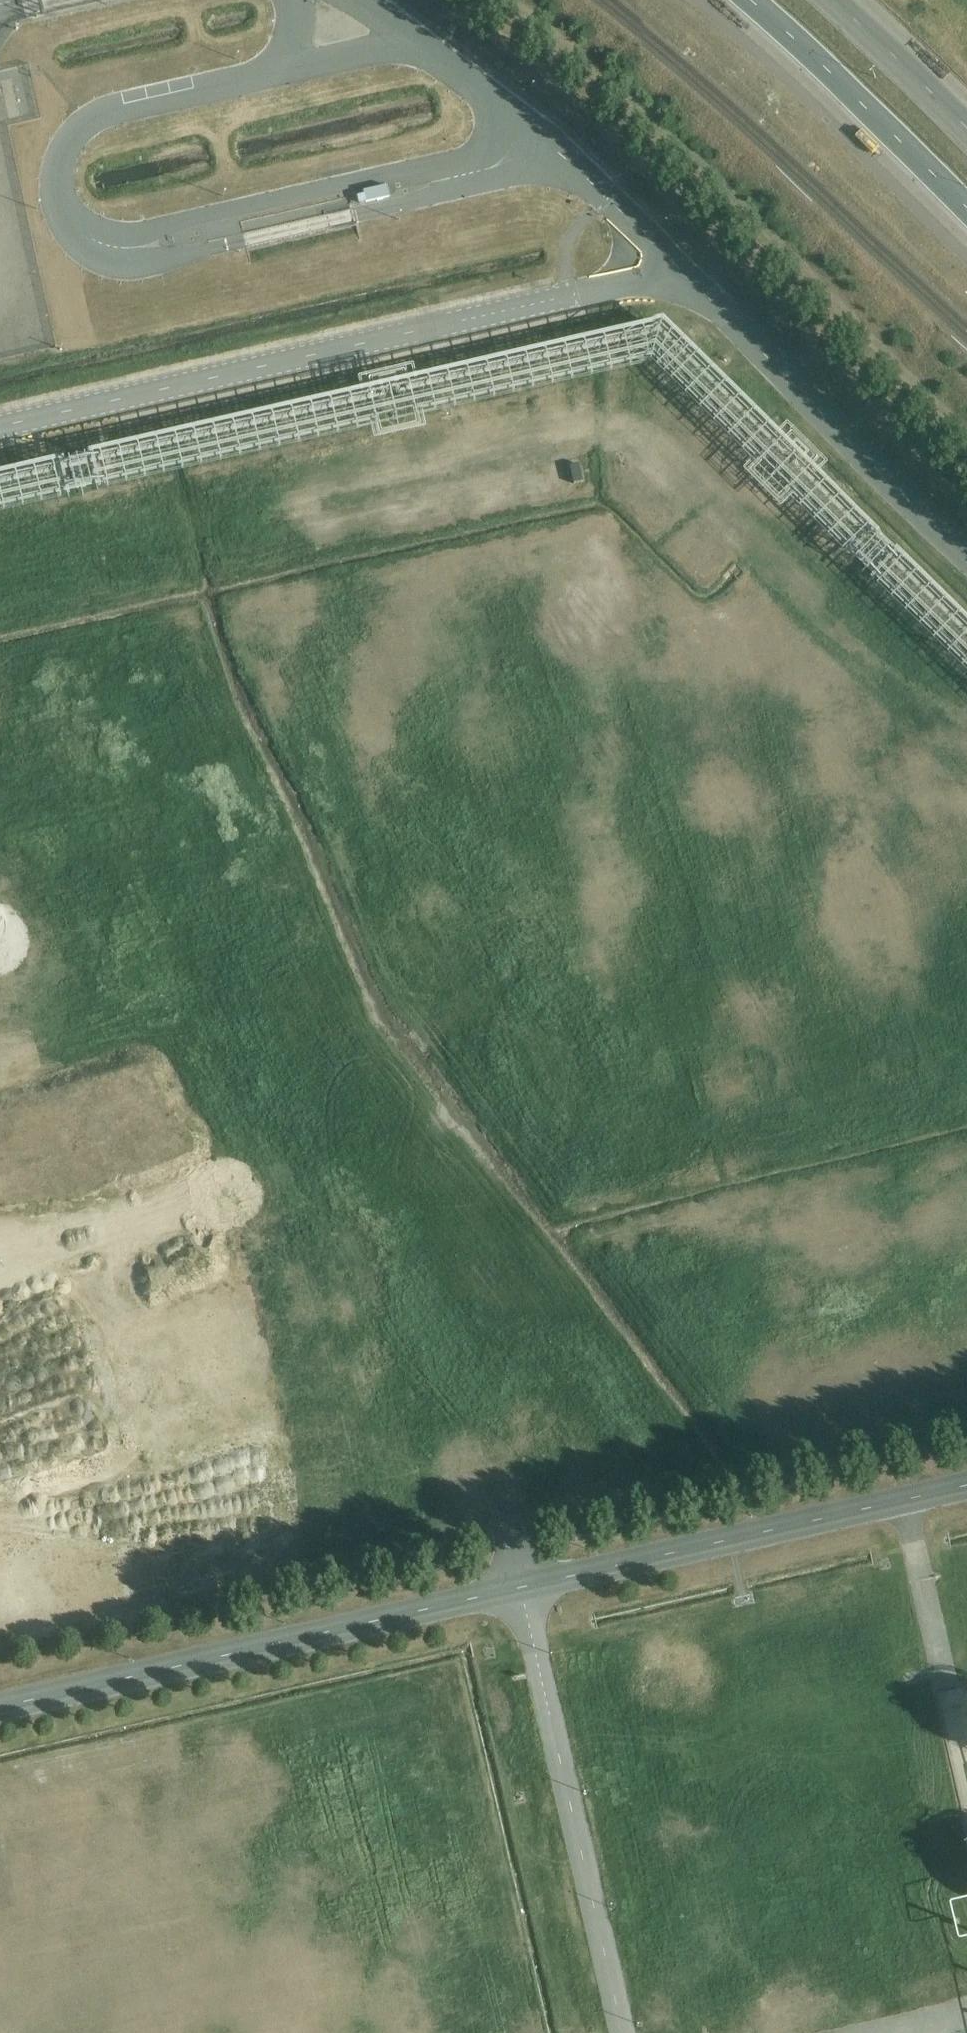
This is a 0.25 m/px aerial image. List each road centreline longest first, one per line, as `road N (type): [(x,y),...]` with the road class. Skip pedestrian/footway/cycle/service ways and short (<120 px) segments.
road 1 (primary): [(768,0),(966,202)]
road 2 (primary): [(966,136),(833,0)]

